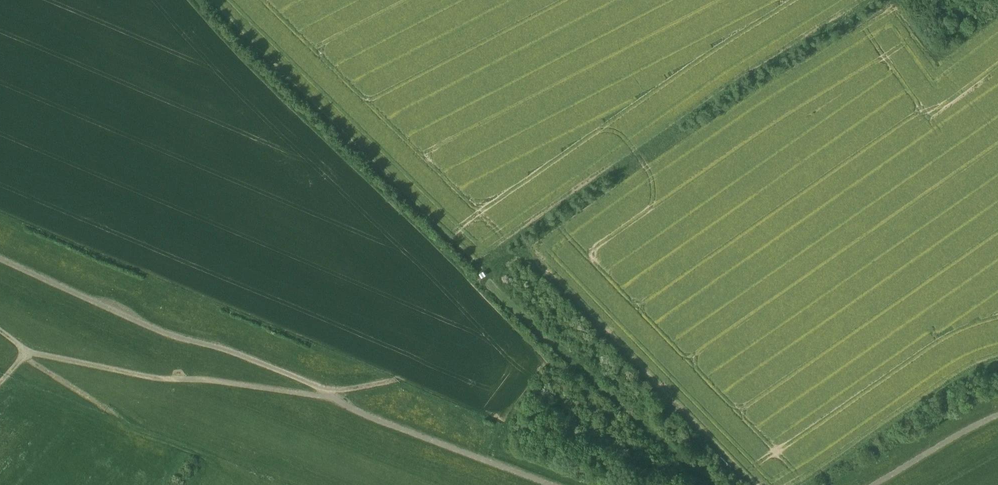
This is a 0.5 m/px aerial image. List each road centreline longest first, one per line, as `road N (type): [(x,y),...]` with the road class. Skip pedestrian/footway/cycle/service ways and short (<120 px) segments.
road 1 (track): [(0,259),(552,484)]
road 2 (track): [(0,330),(28,352),(150,377),(315,395),(397,380)]
road 3 (track): [(875,484),(997,414)]

